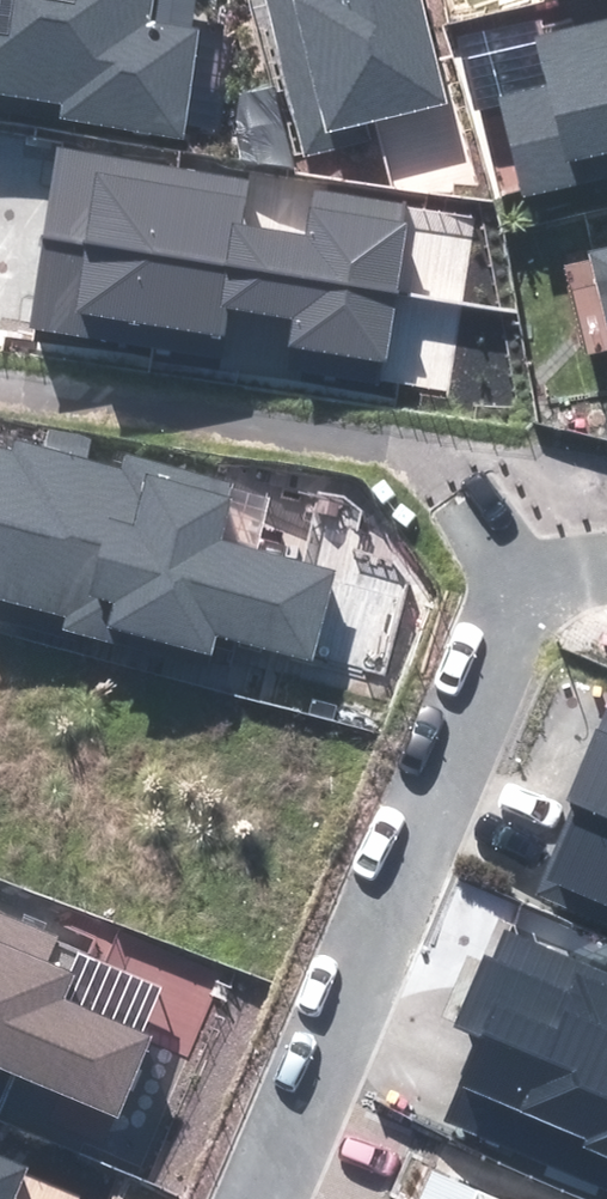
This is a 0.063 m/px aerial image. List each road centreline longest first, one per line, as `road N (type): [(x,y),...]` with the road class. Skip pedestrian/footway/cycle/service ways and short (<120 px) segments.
road 1 (residential): [(261,1198),(519,573)]

